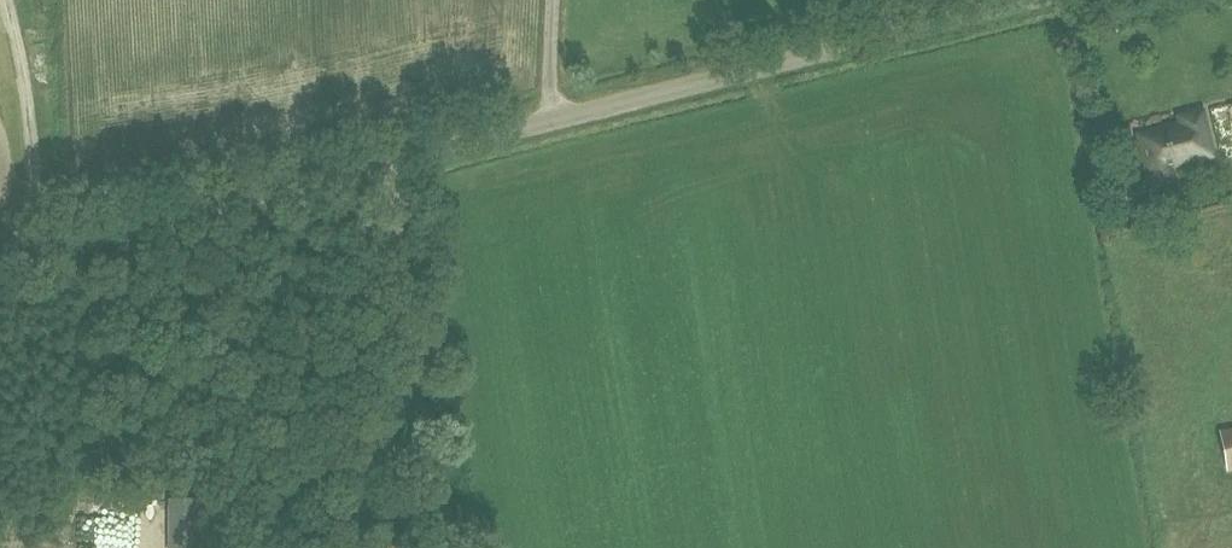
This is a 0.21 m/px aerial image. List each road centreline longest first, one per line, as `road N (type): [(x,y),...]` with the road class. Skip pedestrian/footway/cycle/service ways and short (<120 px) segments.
road 1 (unclassified): [(0,262),(1039,0)]

